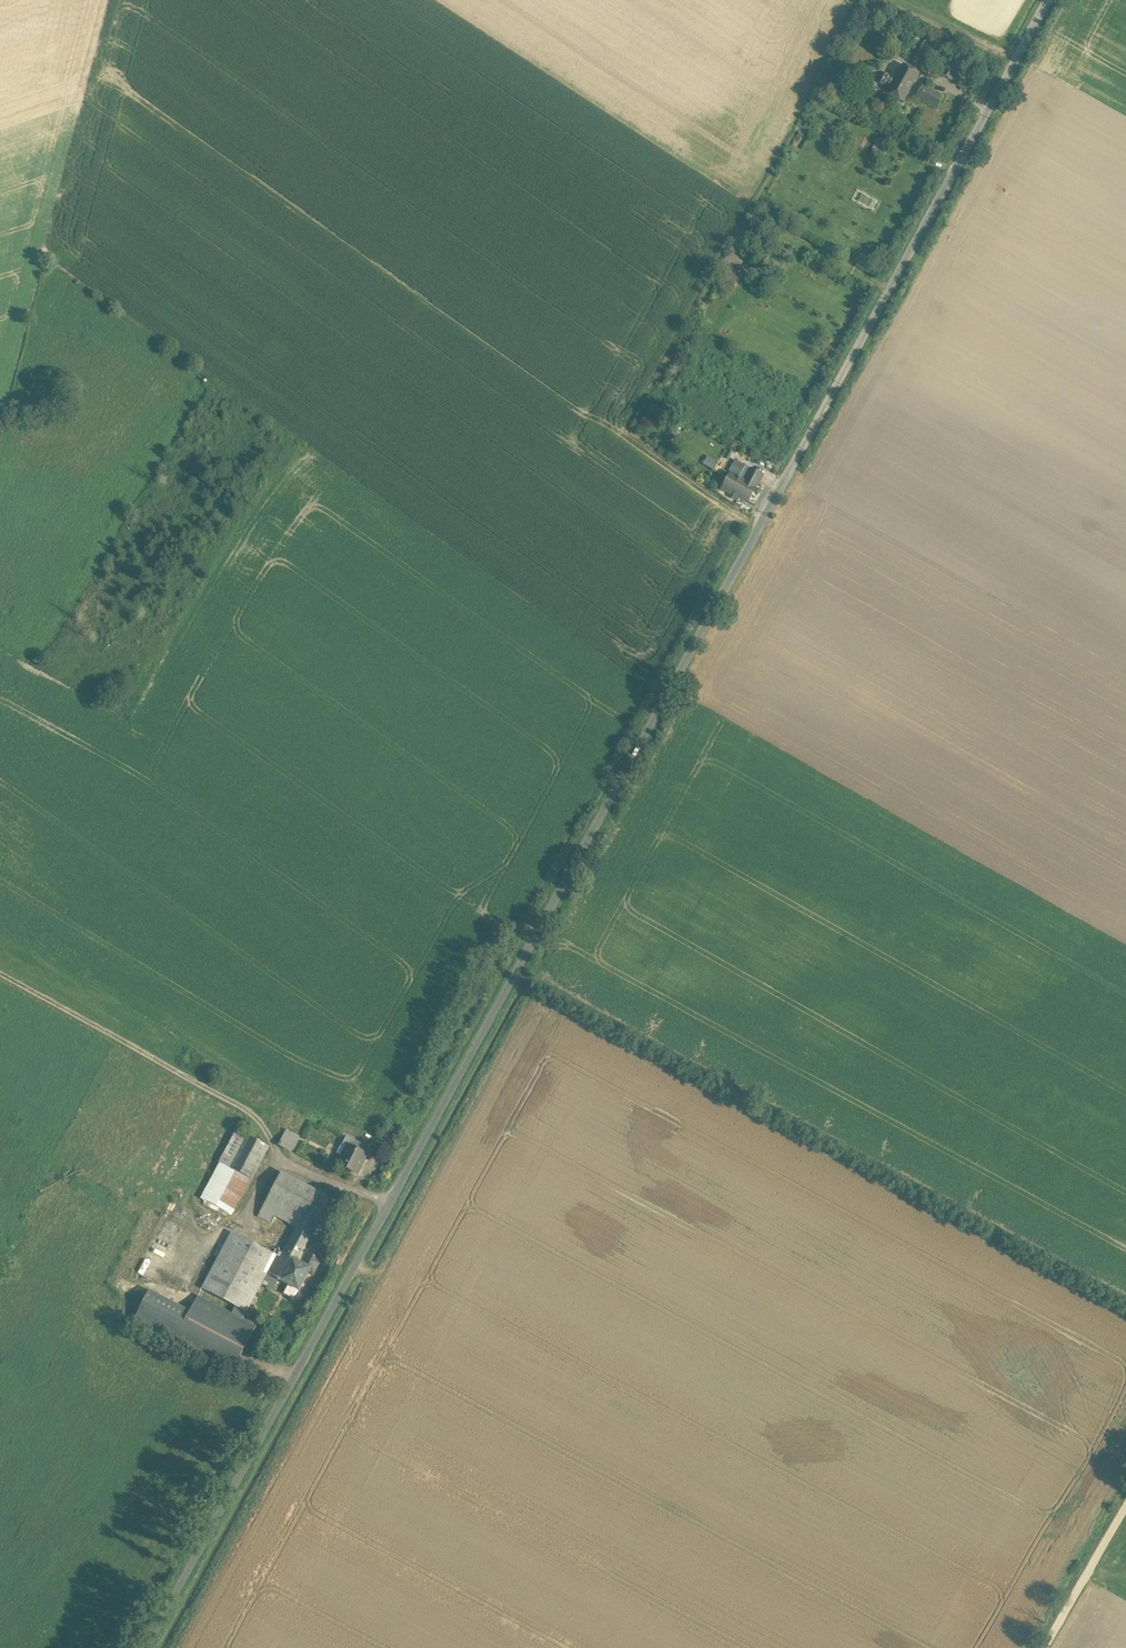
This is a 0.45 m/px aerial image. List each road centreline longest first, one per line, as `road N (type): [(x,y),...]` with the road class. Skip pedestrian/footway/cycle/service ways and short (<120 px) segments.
road 1 (unclassified): [(1045,0),(147,1647)]
road 2 (track): [(0,973),(251,1111),(279,1161)]
road 3 (track): [(1042,1647),(1125,1505)]
road 4 (track): [(1014,58),(894,0)]

